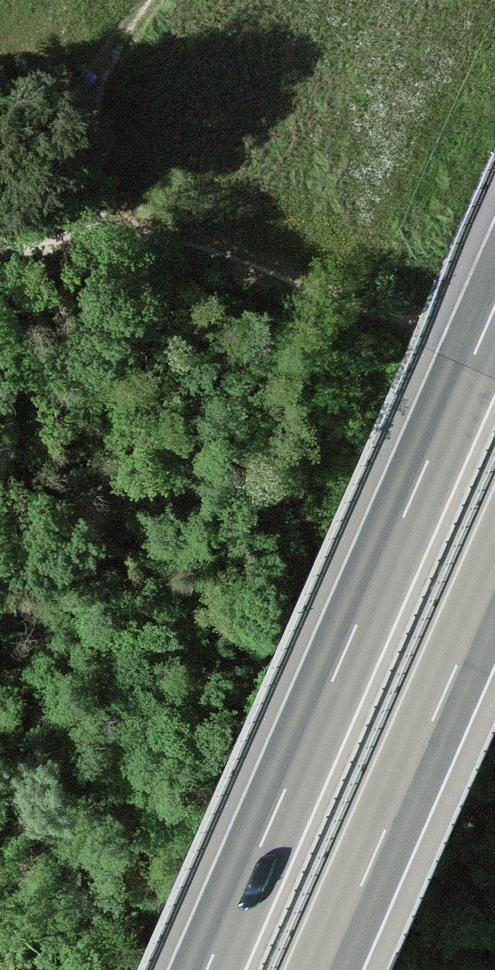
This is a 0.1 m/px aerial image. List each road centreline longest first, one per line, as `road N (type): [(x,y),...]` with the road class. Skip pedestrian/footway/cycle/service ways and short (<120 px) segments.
road 1 (motorway): [(494,308),(206,969)]
road 2 (motorway): [(325,969),(494,579)]
road 3 (track): [(97,184),(89,105),(153,0)]
road 4 (track): [(0,251),(162,239)]

